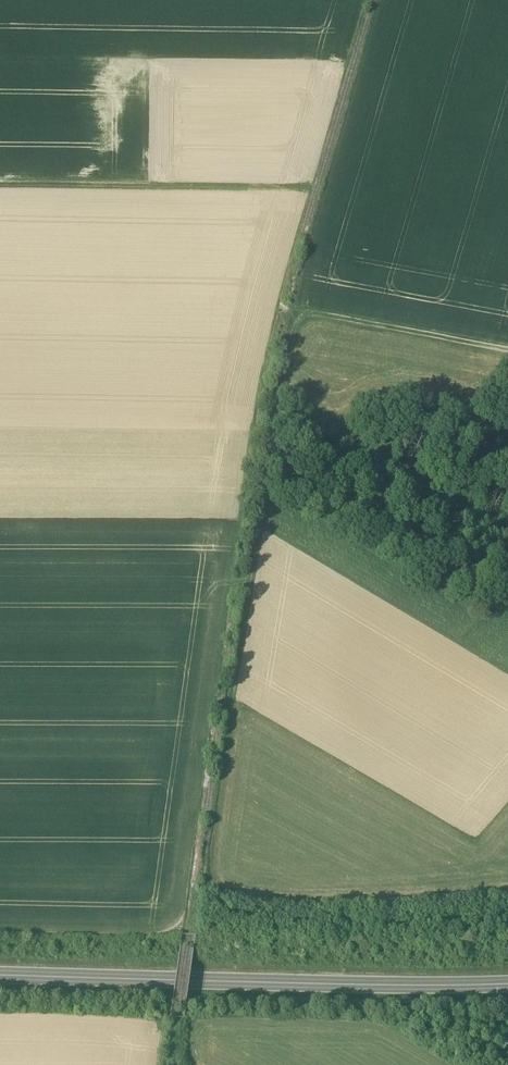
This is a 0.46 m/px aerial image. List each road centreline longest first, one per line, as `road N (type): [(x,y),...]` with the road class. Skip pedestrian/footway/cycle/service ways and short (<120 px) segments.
road 1 (track): [(234,699),(293,312),(507,351)]
road 2 (primary): [(0,972),(507,982)]
road 3 (track): [(0,185),(311,191)]
road 4 (track): [(293,312),(279,307),(311,191)]

